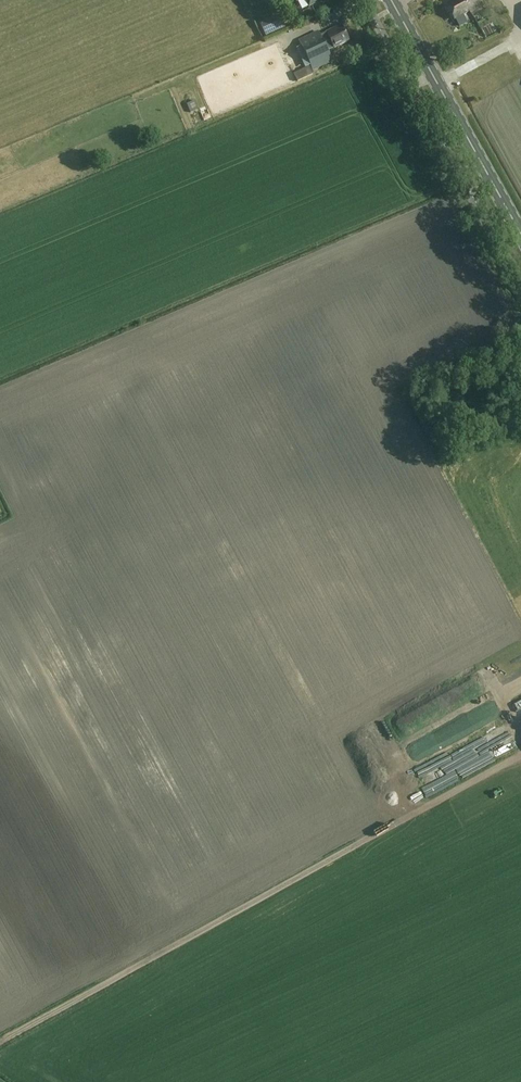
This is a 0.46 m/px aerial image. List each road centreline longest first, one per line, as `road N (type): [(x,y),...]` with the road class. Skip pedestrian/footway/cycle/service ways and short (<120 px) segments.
road 1 (track): [(520,752),(0,1044)]
road 2 (secondary): [(520,243),(390,0)]

